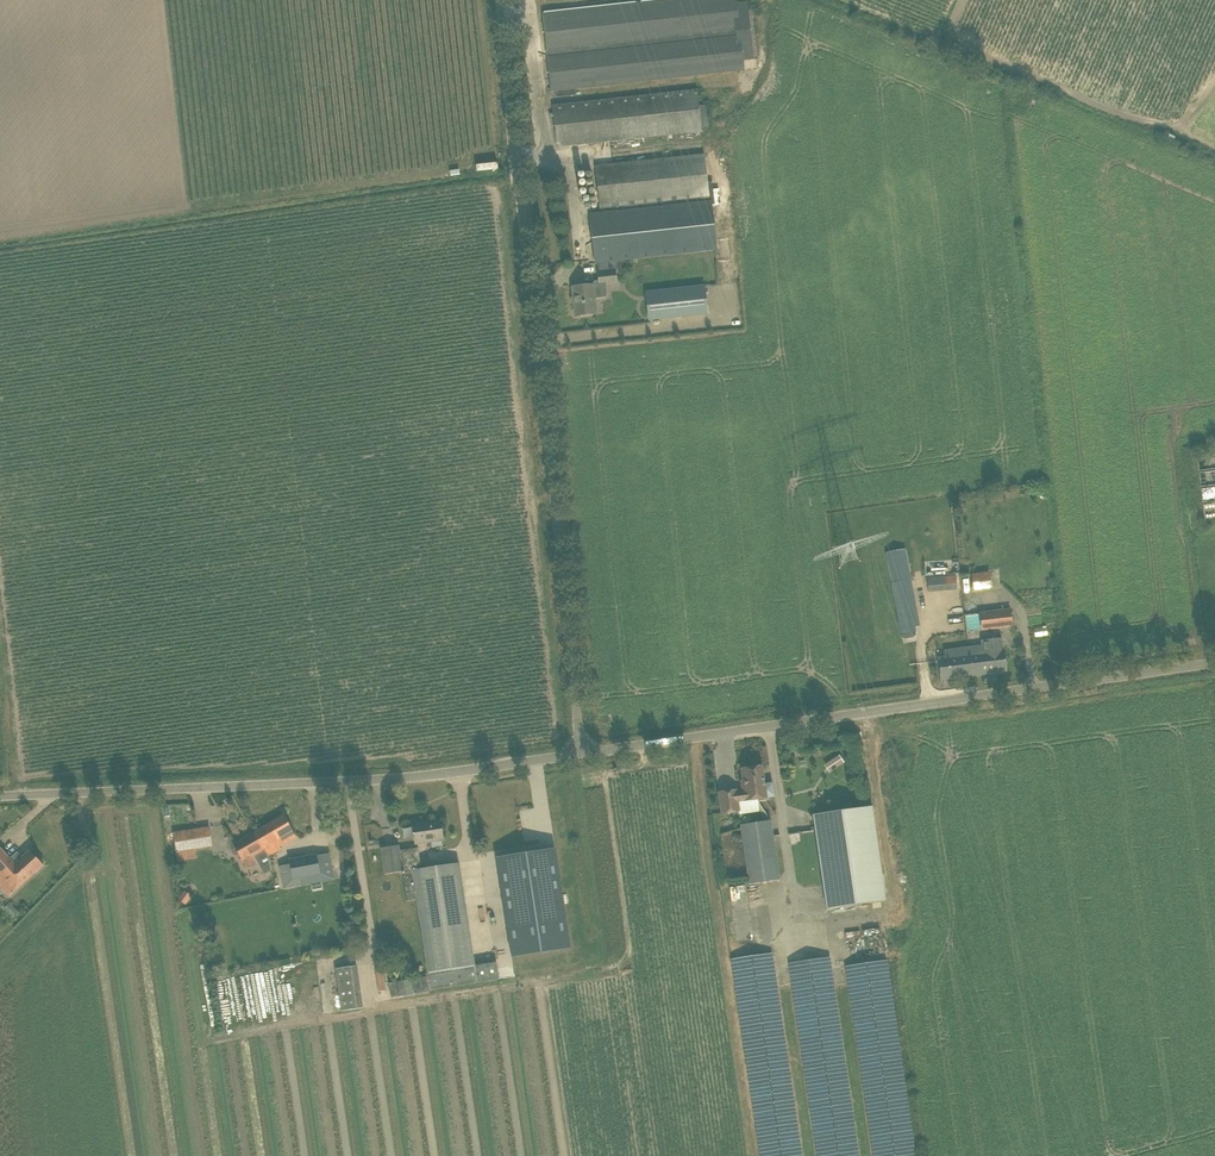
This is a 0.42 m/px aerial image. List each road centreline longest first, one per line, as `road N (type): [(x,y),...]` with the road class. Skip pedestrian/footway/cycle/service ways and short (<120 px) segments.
road 1 (unclassified): [(581,756),(495,0)]
road 2 (unclassified): [(581,756),(1214,666)]
road 3 (unclassified): [(0,795),(381,780),(581,756)]
road 4 (track): [(695,740),(751,1155)]

